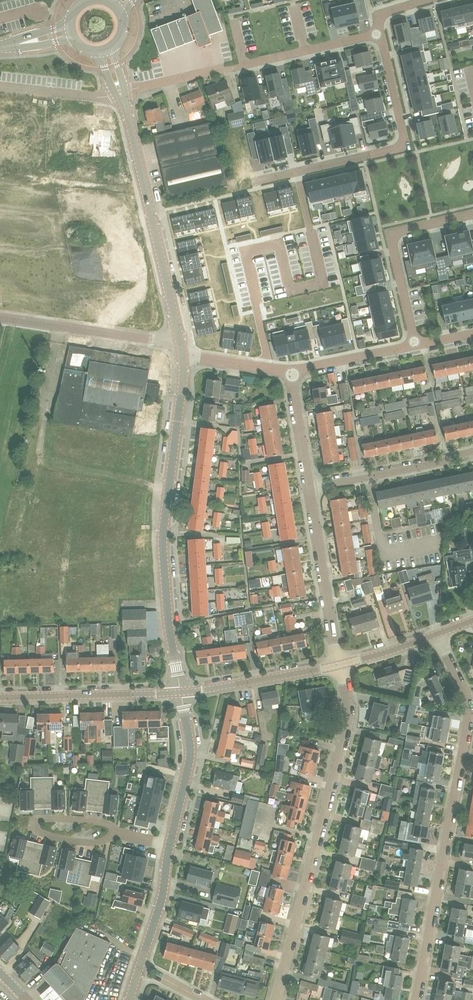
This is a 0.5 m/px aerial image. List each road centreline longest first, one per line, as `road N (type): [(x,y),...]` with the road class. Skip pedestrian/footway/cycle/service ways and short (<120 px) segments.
road 1 (residential): [(417,999),(466,725),(463,687),(438,634)]
road 2 (residential): [(277,999),(343,731),(339,663)]
road 3 (tertiary): [(181,693),(163,531),(183,358)]
road 4 (residential): [(379,34),(406,147),(261,182)]
road 5 (tertiary): [(181,342),(122,94)]
road 6 (residential): [(472,213),(390,232),(417,346)]
road 7 (residential): [(0,317),(181,342)]
road 8 (residential): [(0,698),(181,693)]
road 9 (residential): [(339,663),(309,490)]
road 10 (residential): [(116,833),(96,819),(36,823),(41,833),(69,841),(111,838)]
road 11 (residential): [(309,490),(472,456)]
road 12 (residential): [(181,693),(339,663)]
road 13 (tertiary): [(169,846),(190,762),(181,693)]
road 14 (tertiary): [(130,994),(161,902),(169,846)]
road 15 (residential): [(379,34),(238,67)]
road 16 (residential): [(290,372),(417,346)]

